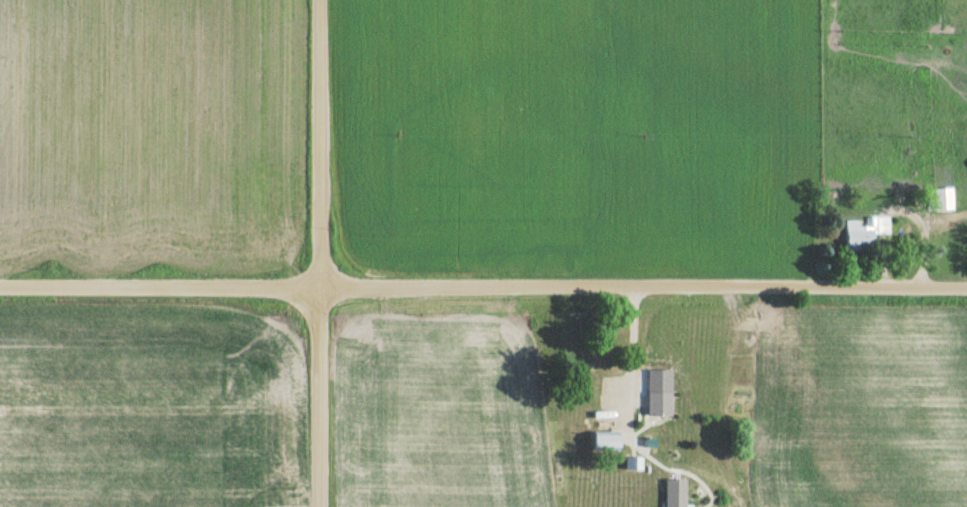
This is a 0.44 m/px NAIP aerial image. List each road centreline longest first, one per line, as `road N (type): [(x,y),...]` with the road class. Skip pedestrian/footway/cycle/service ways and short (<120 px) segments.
road 1 (residential): [(966,288),(0,283)]
road 2 (residential): [(320,506),(318,0)]

